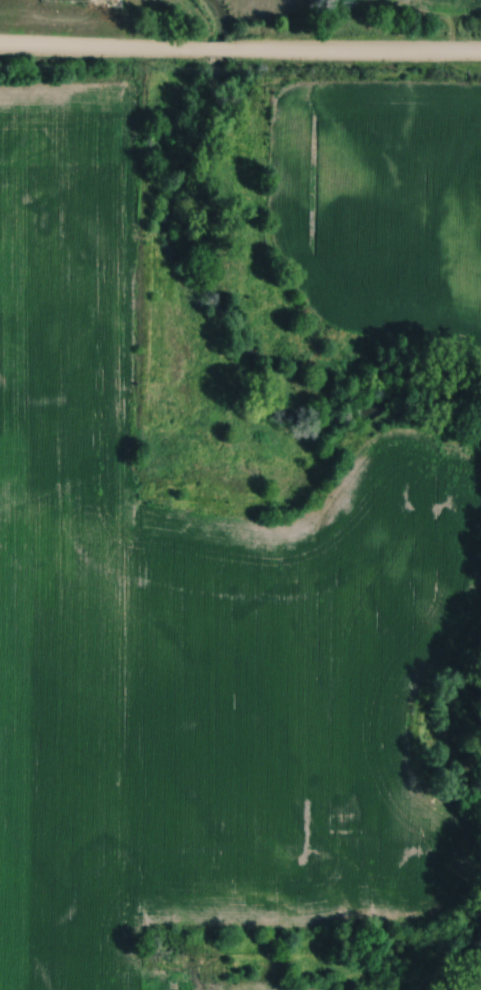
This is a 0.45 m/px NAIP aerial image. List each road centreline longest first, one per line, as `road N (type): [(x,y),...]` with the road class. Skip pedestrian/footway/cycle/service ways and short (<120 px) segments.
road 1 (residential): [(0,50),(480,50)]

